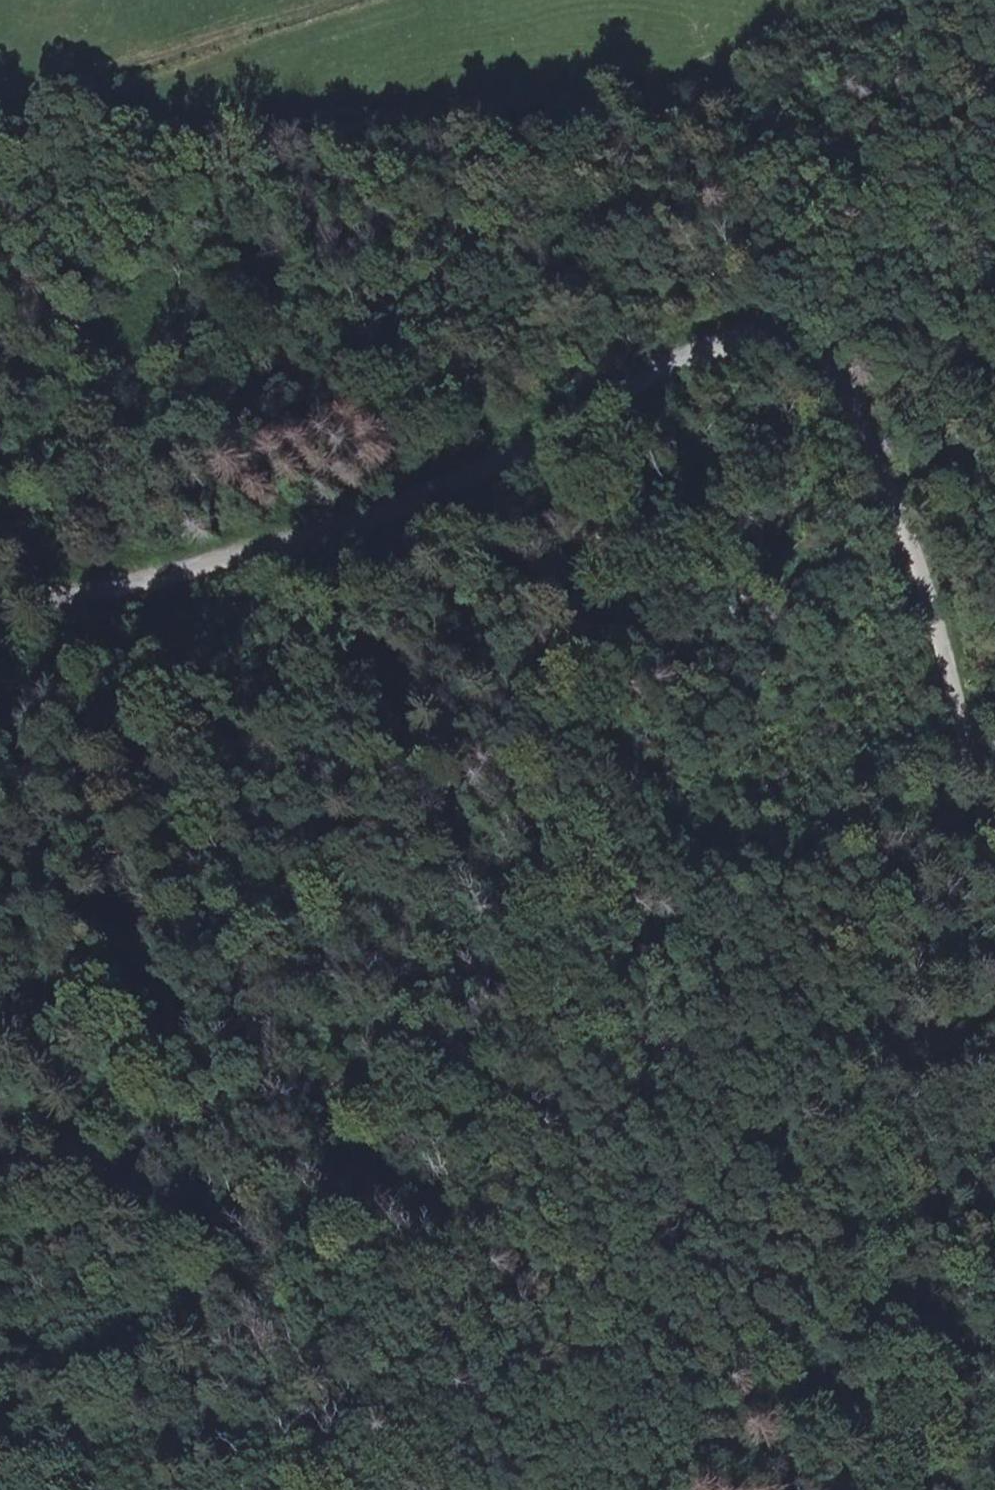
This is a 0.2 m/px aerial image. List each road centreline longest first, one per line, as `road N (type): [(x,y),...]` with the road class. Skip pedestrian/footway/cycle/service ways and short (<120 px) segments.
road 1 (tertiary): [(0,611),(310,536),(480,477),(598,398),(706,348),(773,349),(808,357),(851,388),(879,427),(994,839)]
road 2 (track): [(0,123),(336,0)]

